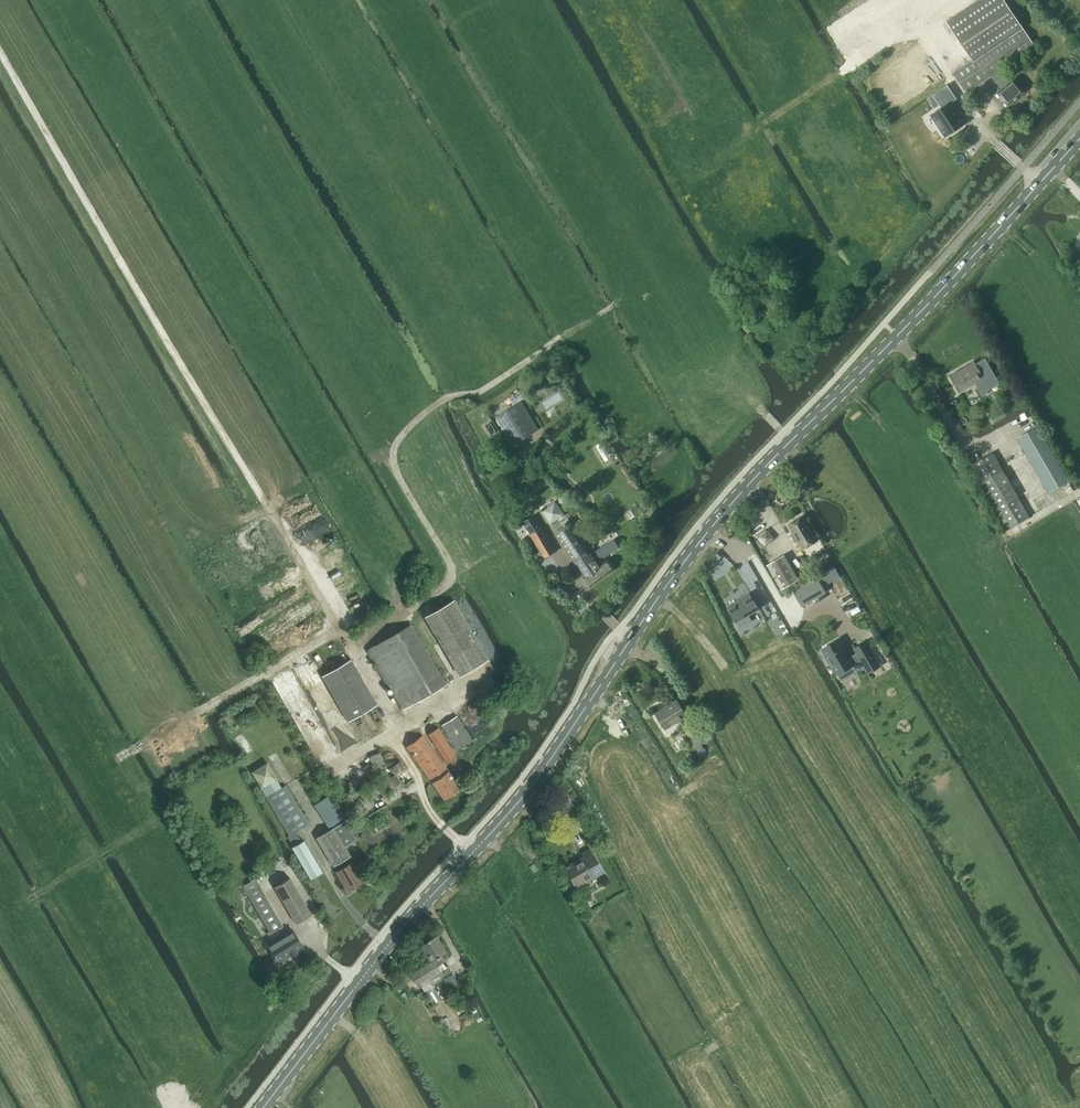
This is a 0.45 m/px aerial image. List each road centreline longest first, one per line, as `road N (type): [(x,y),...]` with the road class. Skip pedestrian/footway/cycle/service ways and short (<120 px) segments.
road 1 (primary): [(263,1107),(388,945),(529,789),(706,533),(1079,138)]
road 2 (track): [(107,851),(155,821),(122,757),(331,636),(356,644),(450,585),(452,564),(395,472),(403,433),(446,398),(480,391),(607,309)]
road 3 (track): [(0,48),(234,453),(356,644),(392,711),(389,737)]
road 4 (track): [(714,149),(917,23),(930,24),(963,103)]

